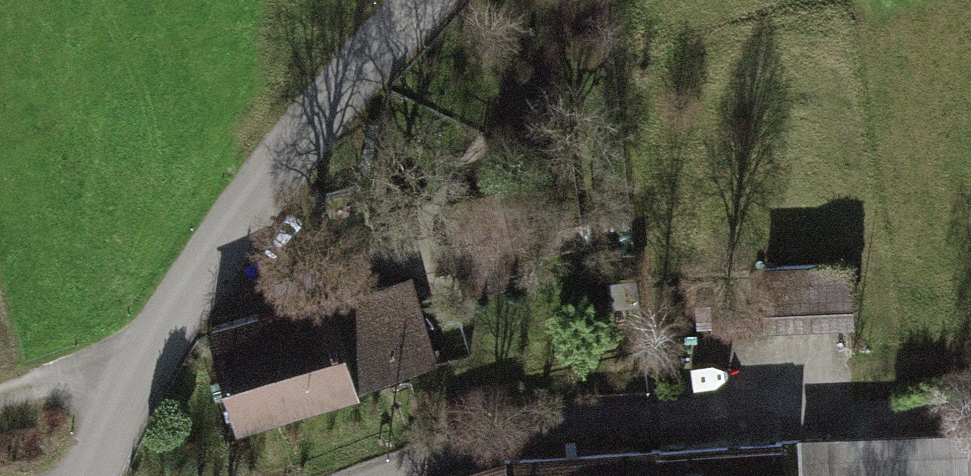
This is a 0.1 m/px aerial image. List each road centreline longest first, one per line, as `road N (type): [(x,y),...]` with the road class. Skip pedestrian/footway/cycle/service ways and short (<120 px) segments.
road 1 (unclassified): [(88,475),(151,347),(251,208),(424,0)]
road 2 (track): [(0,400),(151,347)]
road 3 (track): [(828,383),(970,367)]

